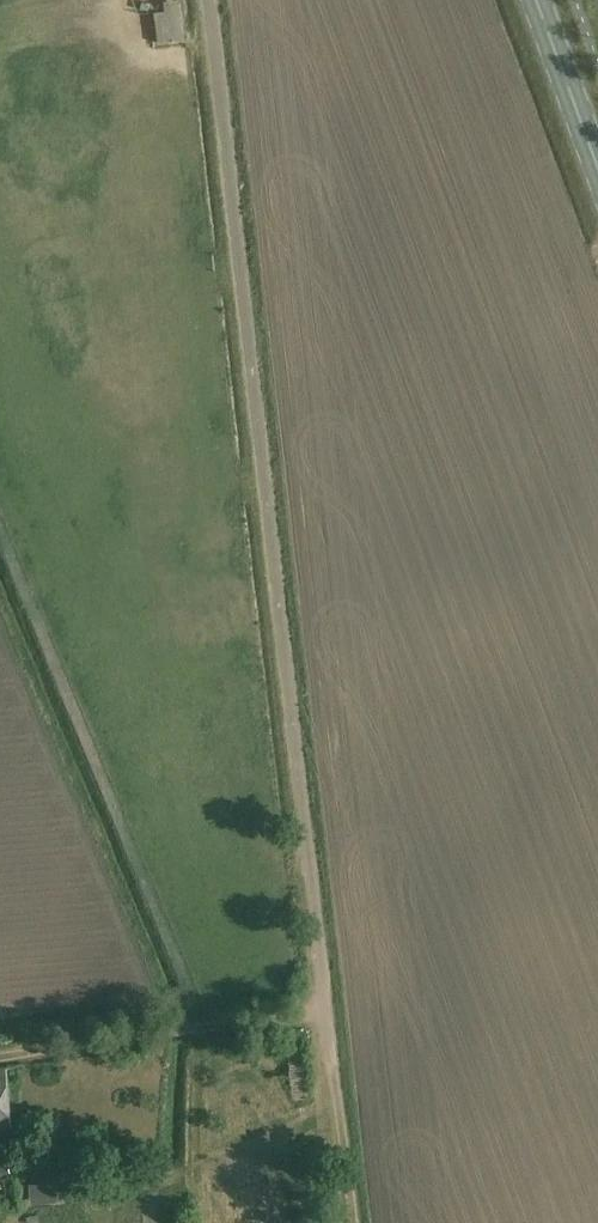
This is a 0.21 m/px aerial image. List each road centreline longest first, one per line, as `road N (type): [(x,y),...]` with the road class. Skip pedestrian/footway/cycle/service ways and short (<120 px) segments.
road 1 (unclassified): [(327,1013),(209,0)]
road 2 (track): [(327,1013),(350,1222)]
road 3 (secondary): [(532,0),(597,193)]

